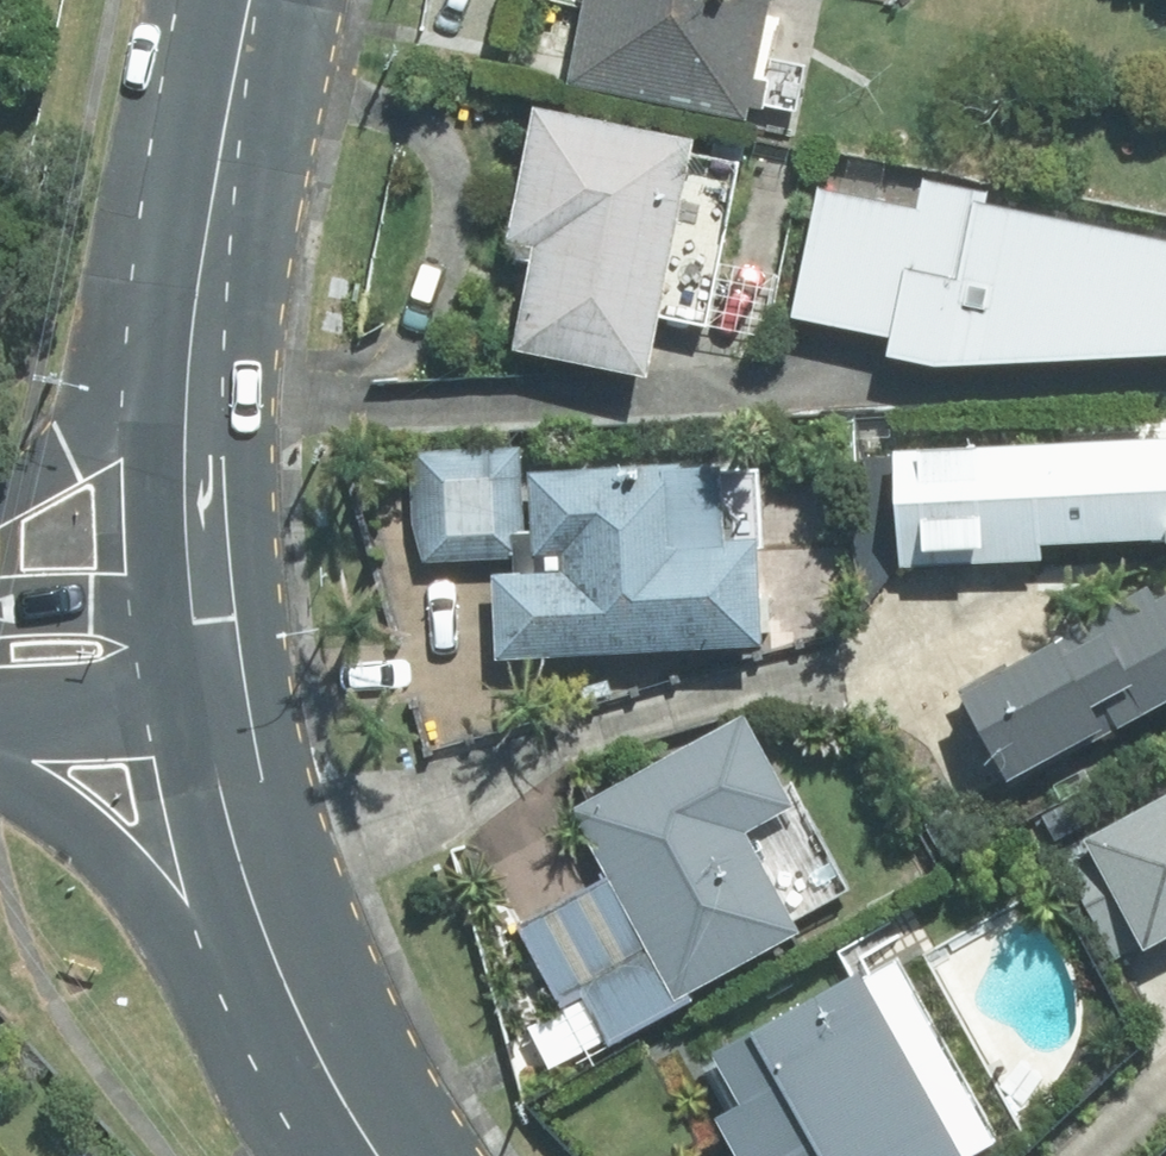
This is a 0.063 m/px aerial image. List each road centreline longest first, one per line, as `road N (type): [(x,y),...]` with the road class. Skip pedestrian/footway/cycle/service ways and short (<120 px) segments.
road 1 (secondary): [(320,1065),(201,957),(120,863),(0,769)]
road 2 (secondary): [(320,1065),(228,825),(202,698)]
road 3 (secondary): [(193,594),(183,473),(194,295)]
road 4 (secondary): [(194,295),(247,0)]
road 5 (secondary): [(0,500),(67,434),(143,378),(194,295)]
road 6 (residential): [(202,698),(0,707)]
road 7 (residential): [(0,609),(193,594)]

